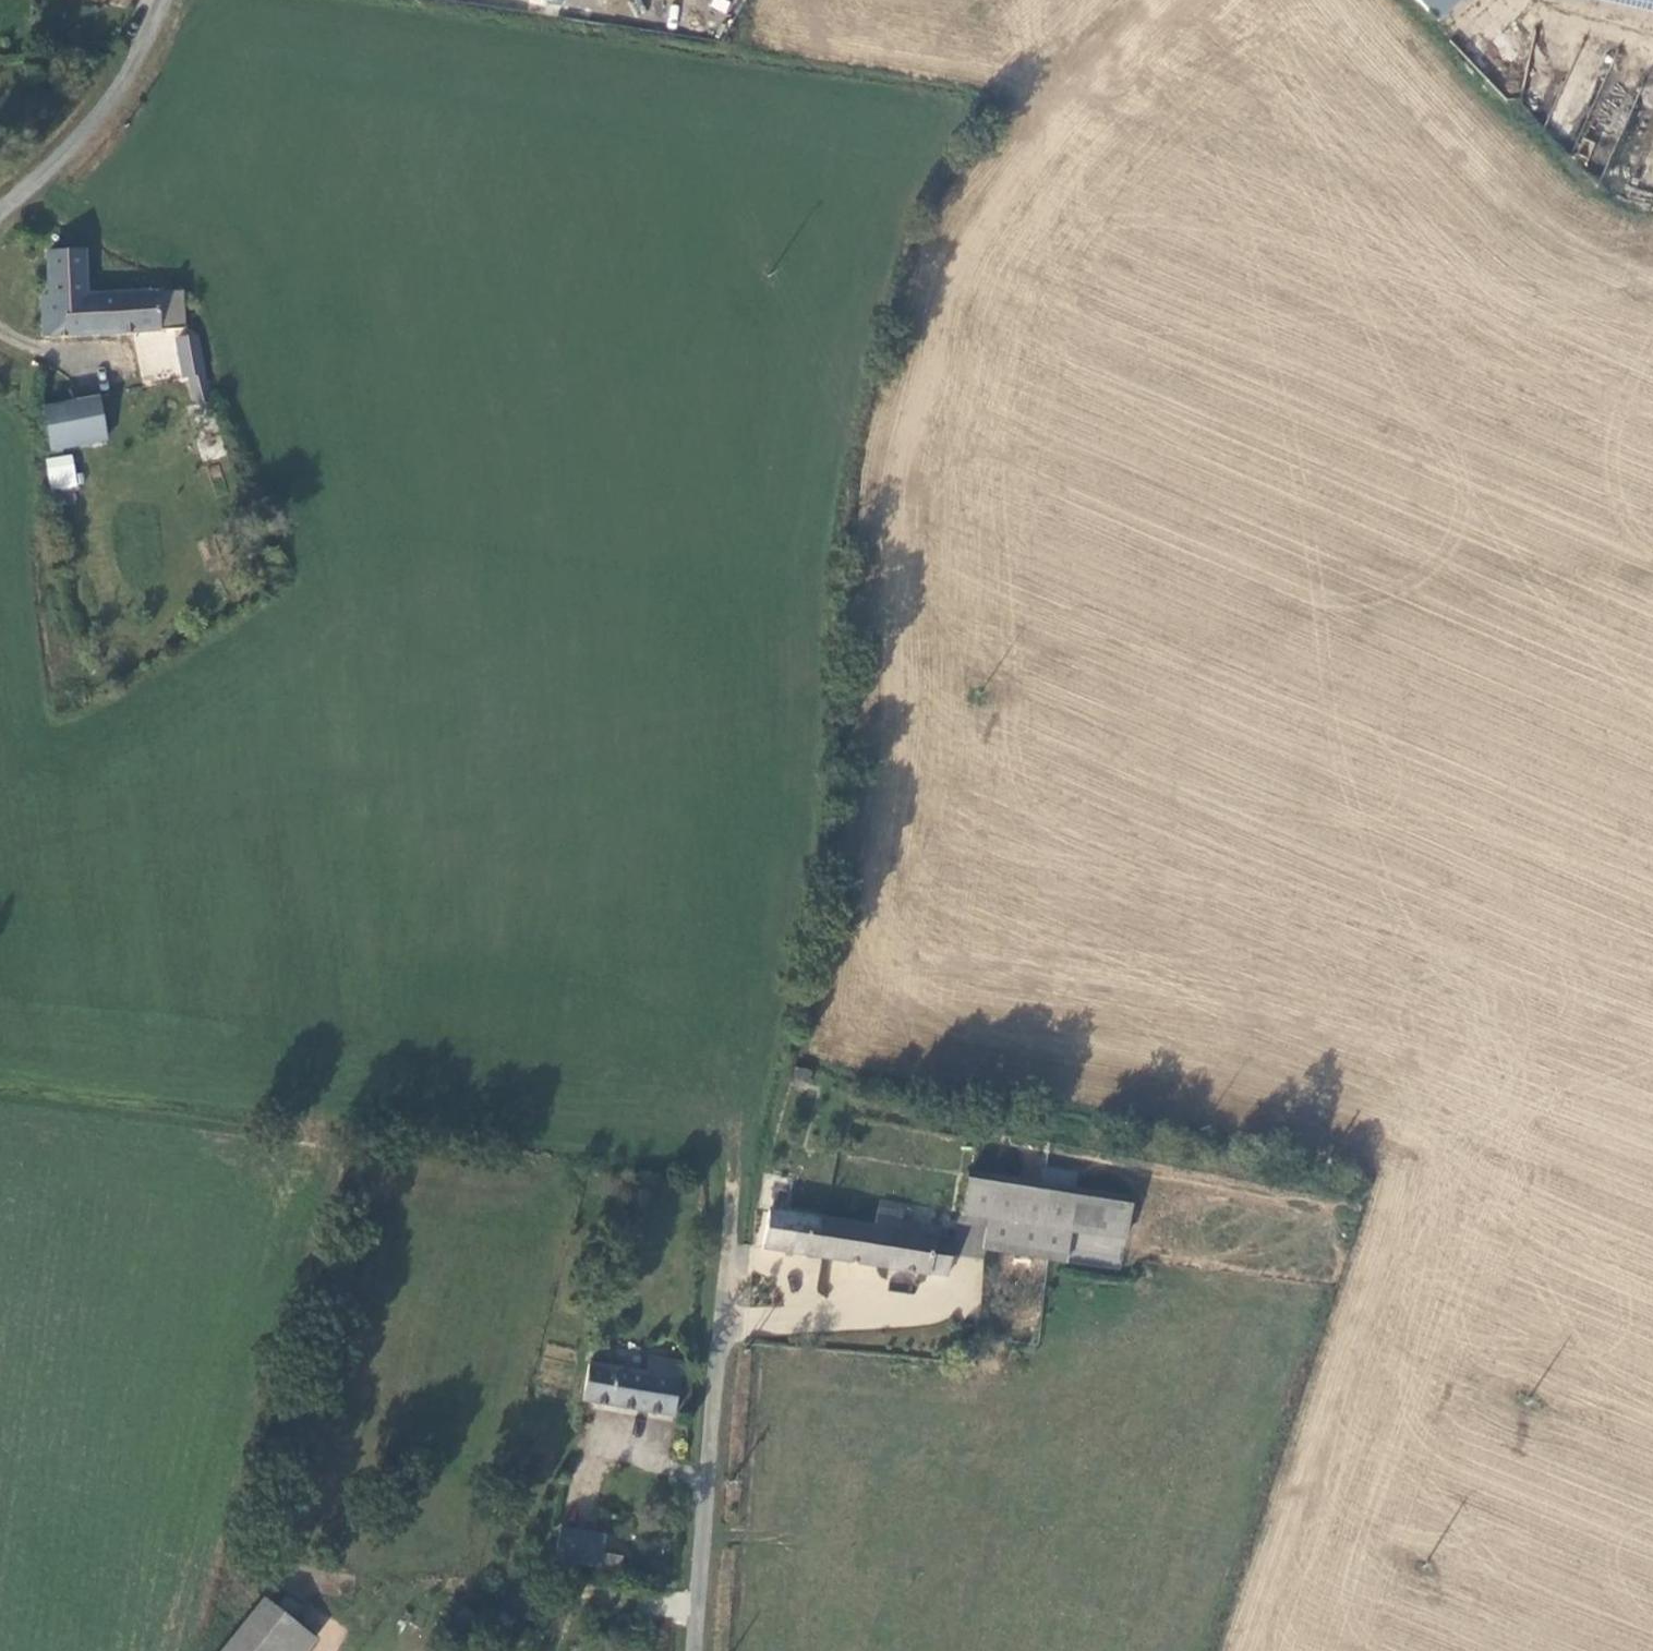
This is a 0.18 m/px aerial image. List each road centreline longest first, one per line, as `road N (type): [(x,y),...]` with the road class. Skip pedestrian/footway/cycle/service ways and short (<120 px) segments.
road 1 (unclassified): [(700,1650),(739,1223)]
road 2 (unclassified): [(0,233),(115,109),(174,0)]

